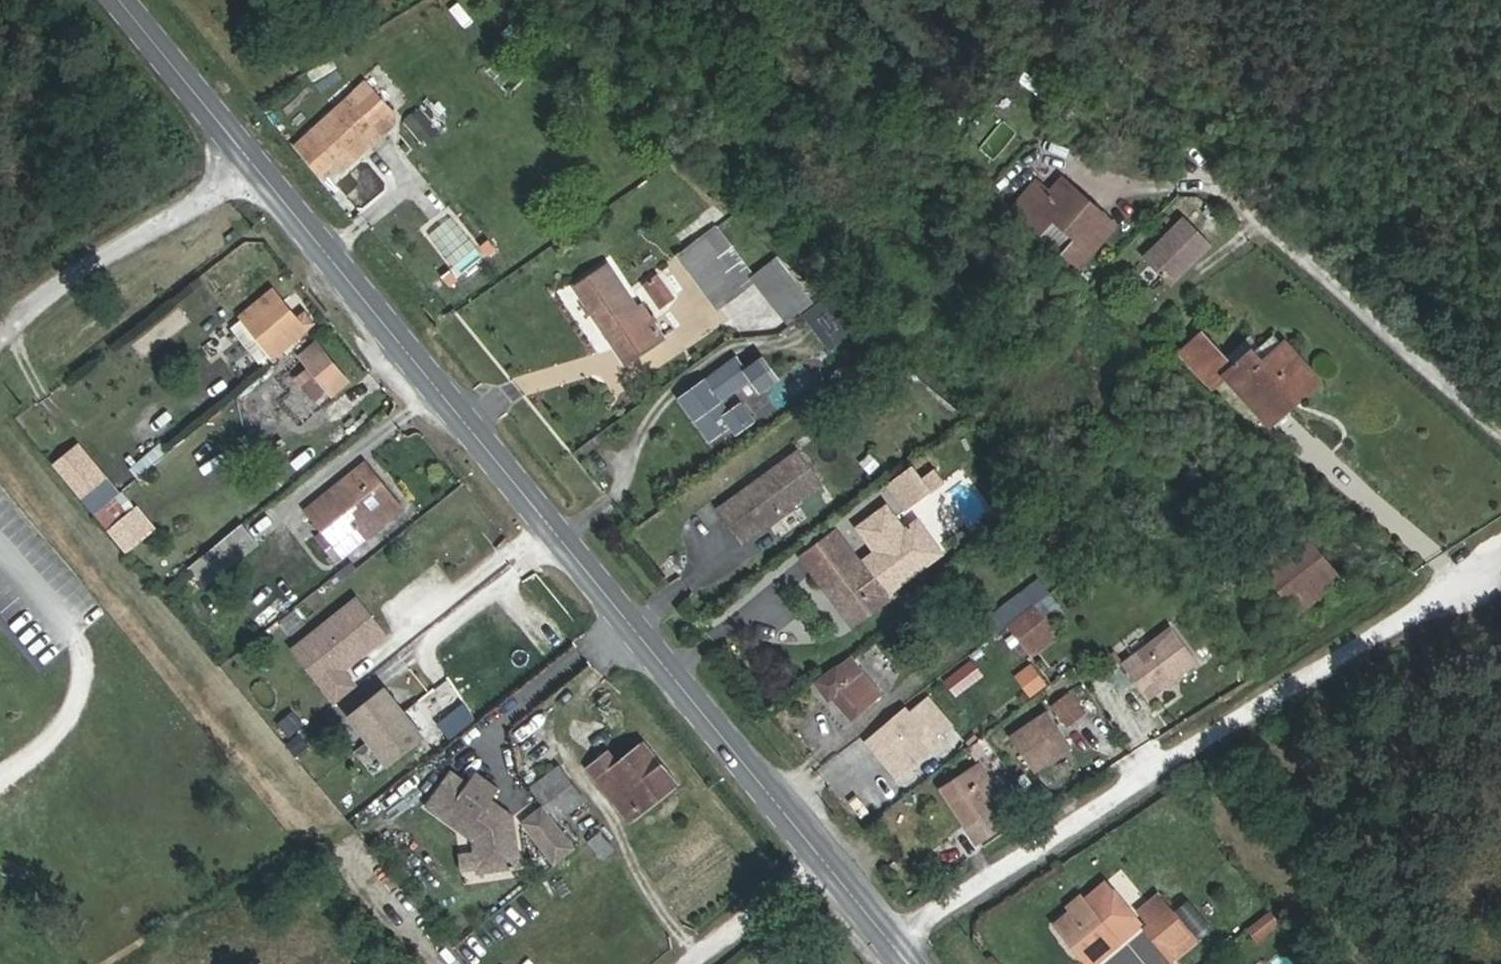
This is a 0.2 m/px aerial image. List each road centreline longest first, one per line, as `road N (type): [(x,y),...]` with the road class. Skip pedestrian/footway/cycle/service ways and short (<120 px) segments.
road 1 (secondary): [(134,0),(903,941)]
road 2 (unclassified): [(1500,549),(903,941)]
road 3 (unclassified): [(1056,151),(1120,187),(1202,179),(1240,191),(1500,428)]

